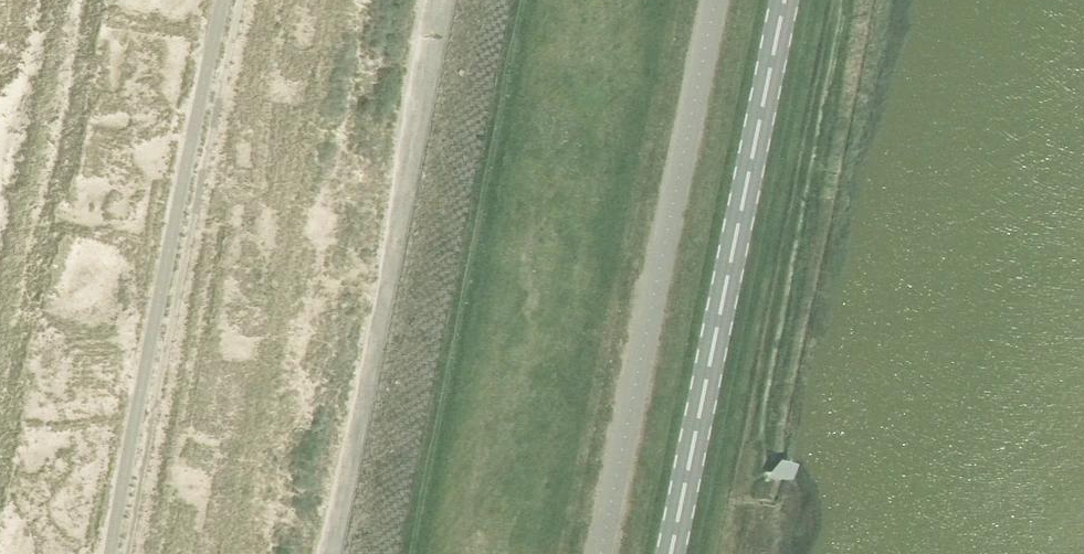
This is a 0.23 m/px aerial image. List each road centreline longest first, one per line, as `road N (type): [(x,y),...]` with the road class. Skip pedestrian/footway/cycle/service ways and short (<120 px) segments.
road 1 (tertiary): [(670,553),(784,0)]
road 2 (track): [(761,474),(845,0)]

